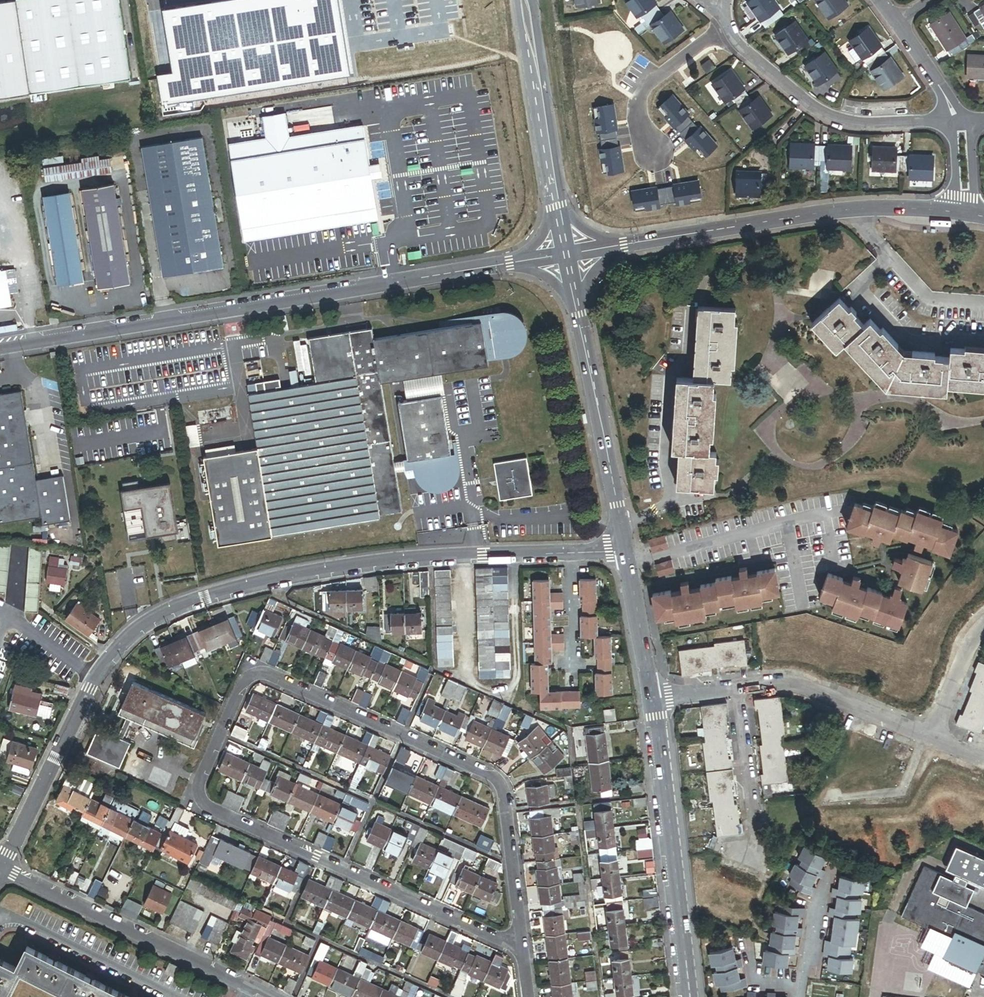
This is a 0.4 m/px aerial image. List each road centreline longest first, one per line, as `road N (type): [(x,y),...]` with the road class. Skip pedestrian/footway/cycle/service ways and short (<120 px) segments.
road 1 (residential): [(1,869),(95,676),(131,635),(160,616),(269,581),(345,568),(626,551)]
road 2 (tertiary): [(566,255),(0,348)]
road 3 (residential): [(250,670),(191,802),(521,952)]
road 4 (residential): [(521,952),(497,783),(250,670)]
road 5 (tertiary): [(966,213),(860,210),(566,255)]
road 6 (tertiary): [(626,551),(566,255)]
road 7 (tertiary): [(689,996),(652,698)]
road 8 (residential): [(268,996),(1,869)]
road 9 (residential): [(961,124),(850,126),(818,117),(728,36)]
road 10 (tertiary): [(566,255),(526,0)]
road 11 (residential): [(739,687),(787,682),(929,742)]
road 12 (residential): [(745,861),(756,822),(739,687)]
road 13 (tertiary): [(652,698),(626,551)]
road 14 (residential): [(961,124),(895,23)]

